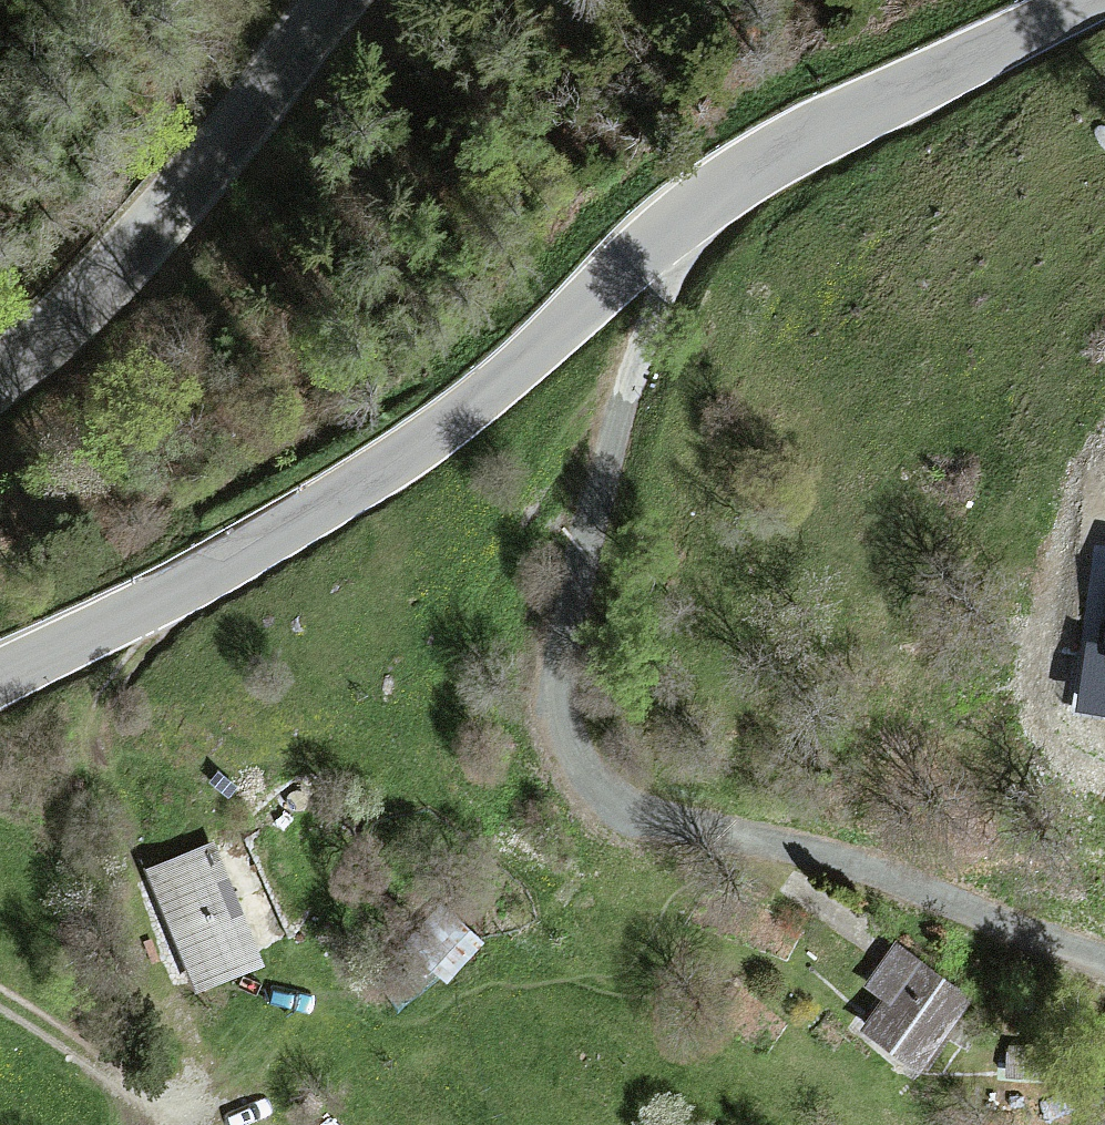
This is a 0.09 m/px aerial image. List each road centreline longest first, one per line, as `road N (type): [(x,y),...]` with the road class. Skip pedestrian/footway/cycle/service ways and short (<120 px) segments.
road 1 (tertiary): [(0,679),(174,596),(374,474),(480,400),(639,255),(790,146),(1087,0)]
road 2 (track): [(649,248),(663,274),(651,351),(585,556),(566,664),(560,733),(590,788),(662,828),(806,859),(1104,967)]
road 3 (tertiary): [(337,0),(152,225),(67,321),(0,379)]
road 4 (track): [(205,1088),(155,1098),(0,998)]

